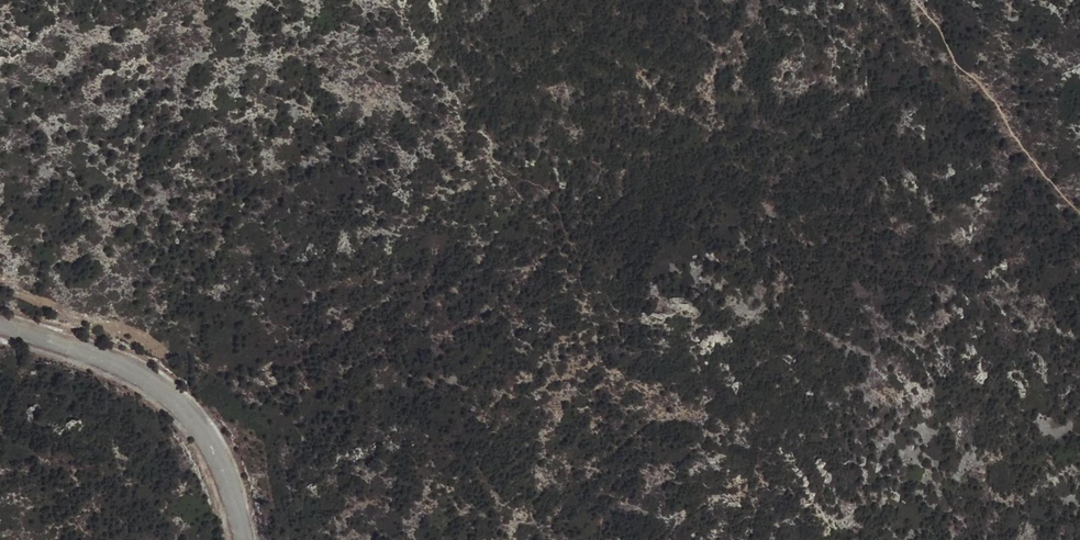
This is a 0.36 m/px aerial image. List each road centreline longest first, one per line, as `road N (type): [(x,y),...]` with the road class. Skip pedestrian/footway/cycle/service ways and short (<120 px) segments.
road 1 (unclassified): [(0,323),(111,359),(173,396),(219,457),(246,539)]

